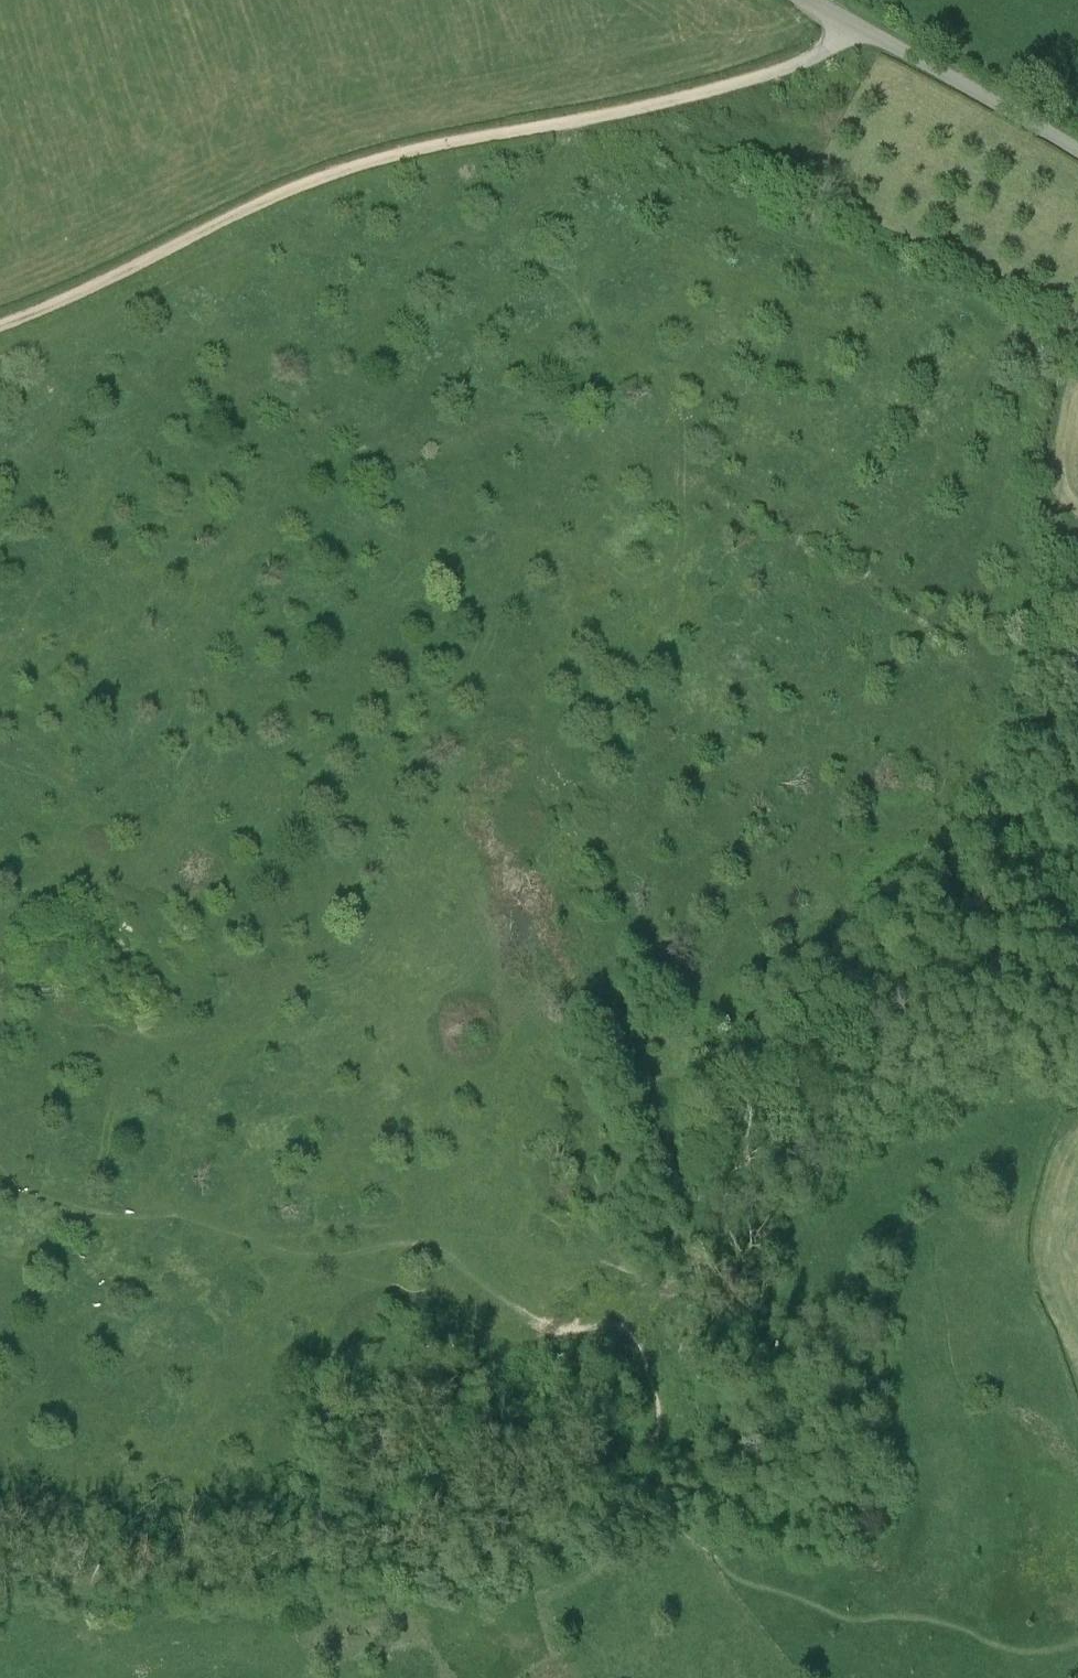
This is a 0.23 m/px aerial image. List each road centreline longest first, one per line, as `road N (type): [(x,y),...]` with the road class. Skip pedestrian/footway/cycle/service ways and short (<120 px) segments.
road 1 (track): [(849,22),(828,47),(783,70),(658,106),(406,153),(305,184),(0,325)]
road 2 (unclassified): [(1077,150),(811,0)]

